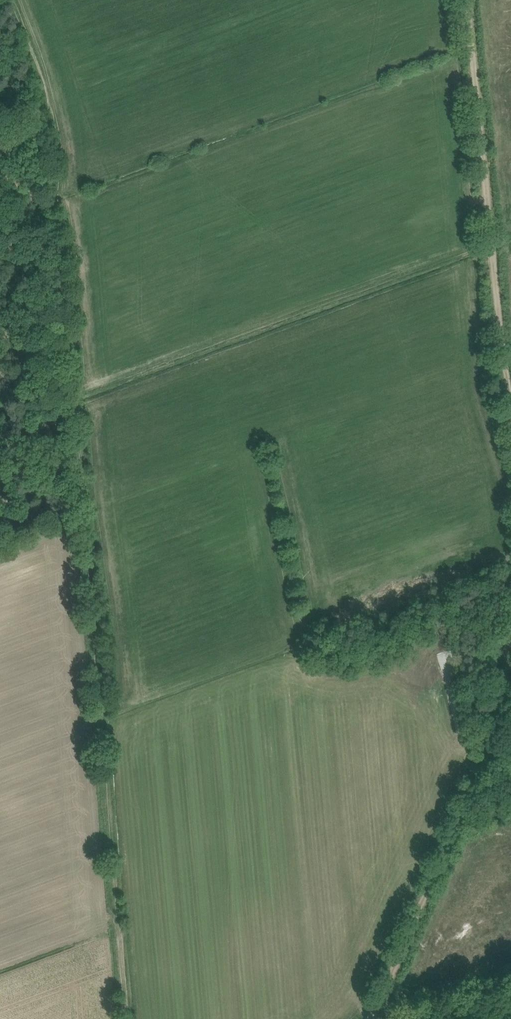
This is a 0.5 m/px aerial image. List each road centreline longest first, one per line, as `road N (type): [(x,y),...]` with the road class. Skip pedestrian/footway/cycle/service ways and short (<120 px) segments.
road 1 (track): [(128,1018),(85,457)]
road 2 (track): [(466,0),(510,387)]
road 3 (track): [(43,99),(55,139),(85,457)]
road 4 (track): [(510,689),(370,1018)]
road 5 (track): [(510,980),(392,1018)]

